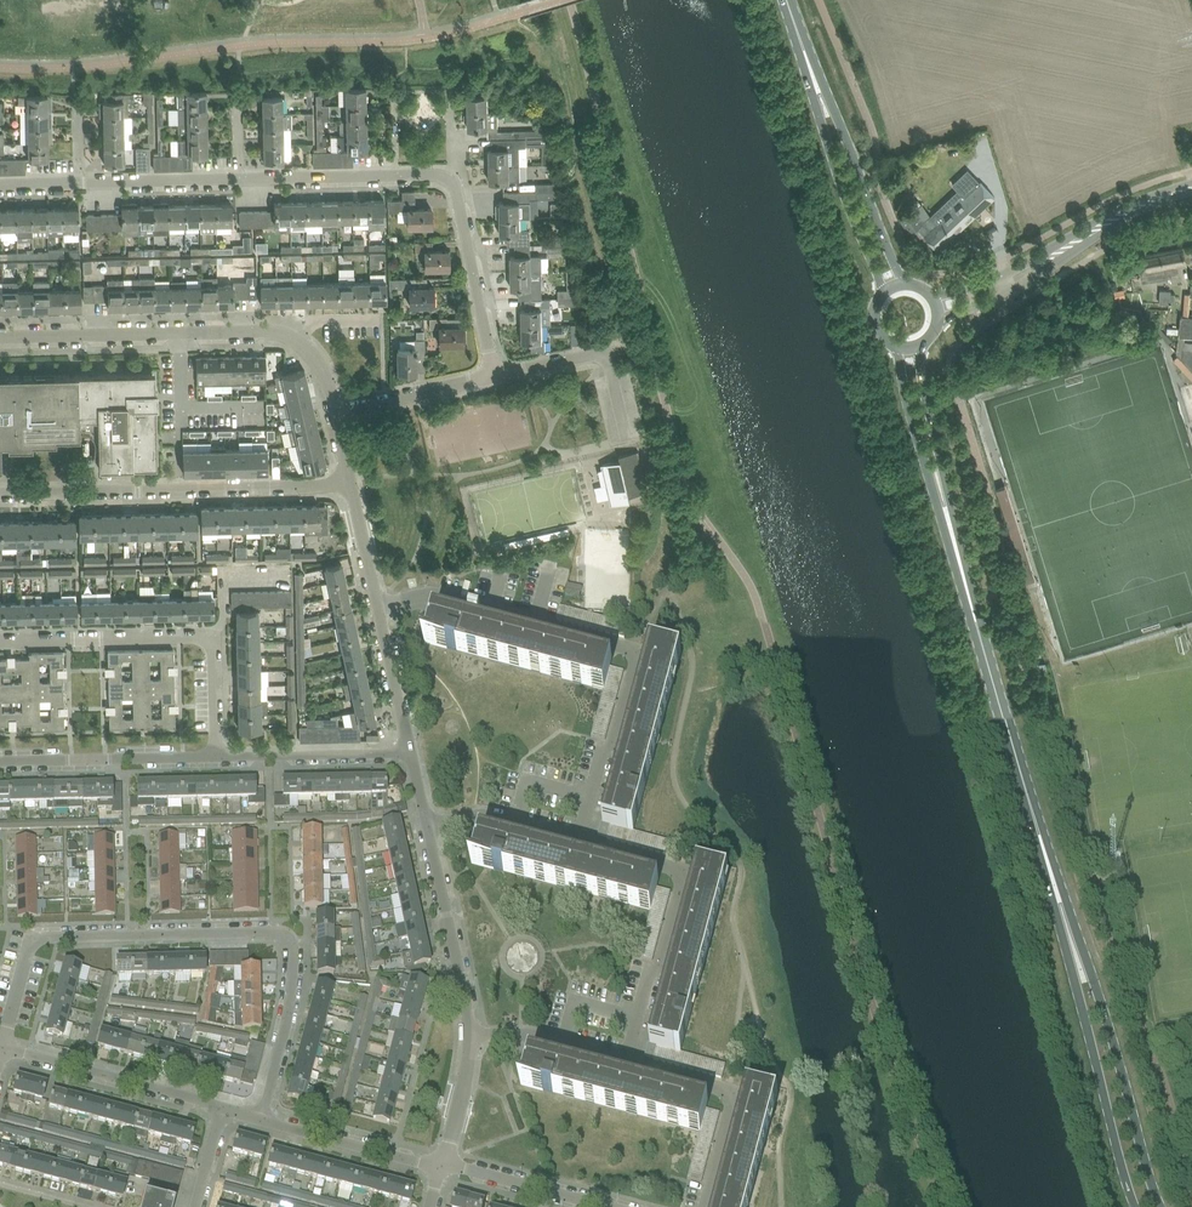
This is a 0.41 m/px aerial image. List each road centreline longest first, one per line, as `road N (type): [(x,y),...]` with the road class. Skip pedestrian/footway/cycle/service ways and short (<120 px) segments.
road 1 (residential): [(494,375),(457,190),(436,173),(0,184)]
road 2 (residential): [(258,1122),(293,969),(293,945),(284,936),(41,938),(31,942),(0,1049)]
road 3 (residential): [(578,842),(599,756),(612,745),(633,671),(630,652),(440,597),(380,607)]
road 4 (secondary): [(1160,1206),(1100,999),(1035,822)]
road 5 (secondary): [(1035,822),(1134,1206)]
road 6 (residential): [(0,494),(349,479)]
road 7 (residential): [(218,757),(216,656),(207,639),(0,641)]
road 8 (residential): [(0,336),(268,330),(300,340)]
road 9 (residential): [(623,1062),(676,894),(661,867),(578,842)]
road 10 (secondary): [(1035,822),(956,561)]
road 11 (secondary): [(800,40),(837,174),(883,294)]
road 12 (secondary): [(907,283),(800,40)]
road 13 (residential): [(222,1108),(0,1051)]
road 14 (secondary): [(899,348),(956,561)]
road 15 (residential): [(703,1206),(730,1118),(721,1097),(623,1062)]
road 16 (residential): [(0,762),(218,757)]
road 17 (secondary): [(956,561),(923,346)]
road 18 (residential): [(426,827),(470,1036)]
road 19 (residential): [(218,757),(409,751)]
road 20 (residential): [(442,1167),(258,1122)]
road 21 (tertiary): [(1043,262),(1138,207),(1191,186)]
road 22 (residential): [(334,411),(494,375)]
road 23 (residential): [(596,1206),(442,1167)]
road 24 (residential): [(623,1062),(524,1037),(470,1036)]
road 25 (residential): [(578,842),(481,817),(426,827)]
road 26 (residential): [(380,607),(409,751)]
road 27 (residential): [(494,375),(630,344)]
road 28 (residential): [(470,1036),(442,1167)]
road 29 (residential): [(349,479),(380,607)]
road 30 (tertiary): [(939,323),(1015,292),(1043,262)]

